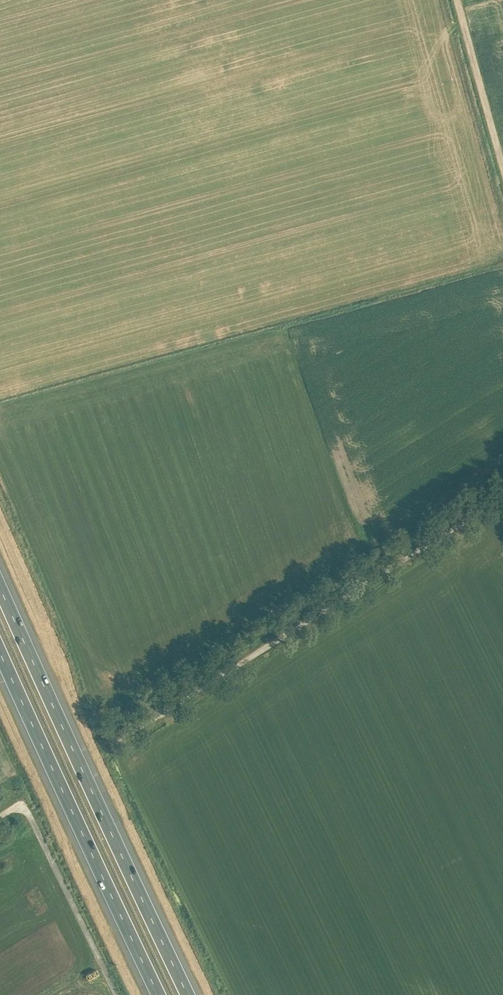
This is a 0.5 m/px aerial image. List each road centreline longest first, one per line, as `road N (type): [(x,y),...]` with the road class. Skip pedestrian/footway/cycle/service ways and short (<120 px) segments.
road 1 (motorway): [(189,994),(0,587)]
road 2 (unclassified): [(127,731),(502,489)]
road 3 (motorway): [(0,649),(159,994)]
road 4 (track): [(0,817),(18,805),(32,822),(116,994)]
road 5 (track): [(502,175),(456,0)]

